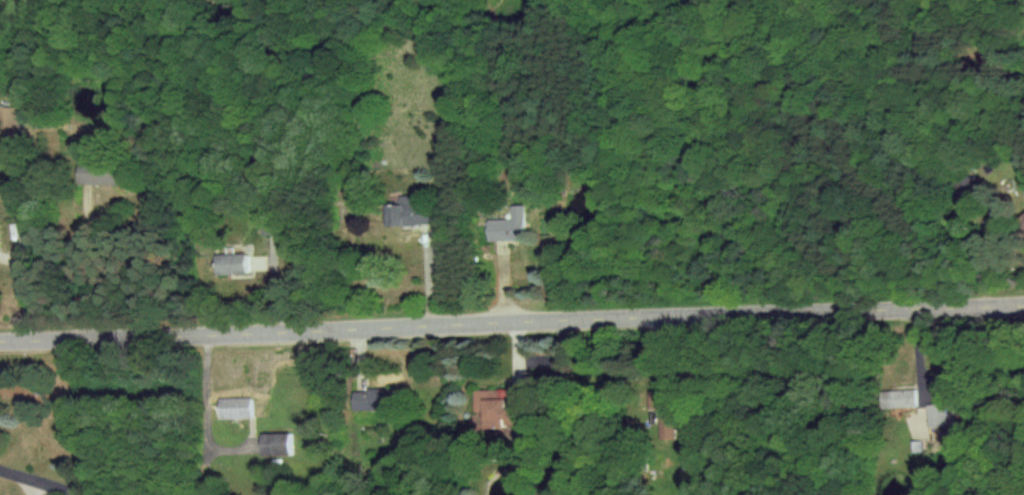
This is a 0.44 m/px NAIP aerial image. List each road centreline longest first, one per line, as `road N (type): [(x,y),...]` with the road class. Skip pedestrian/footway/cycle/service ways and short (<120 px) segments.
road 1 (tertiary): [(0,340),(1023,305)]

